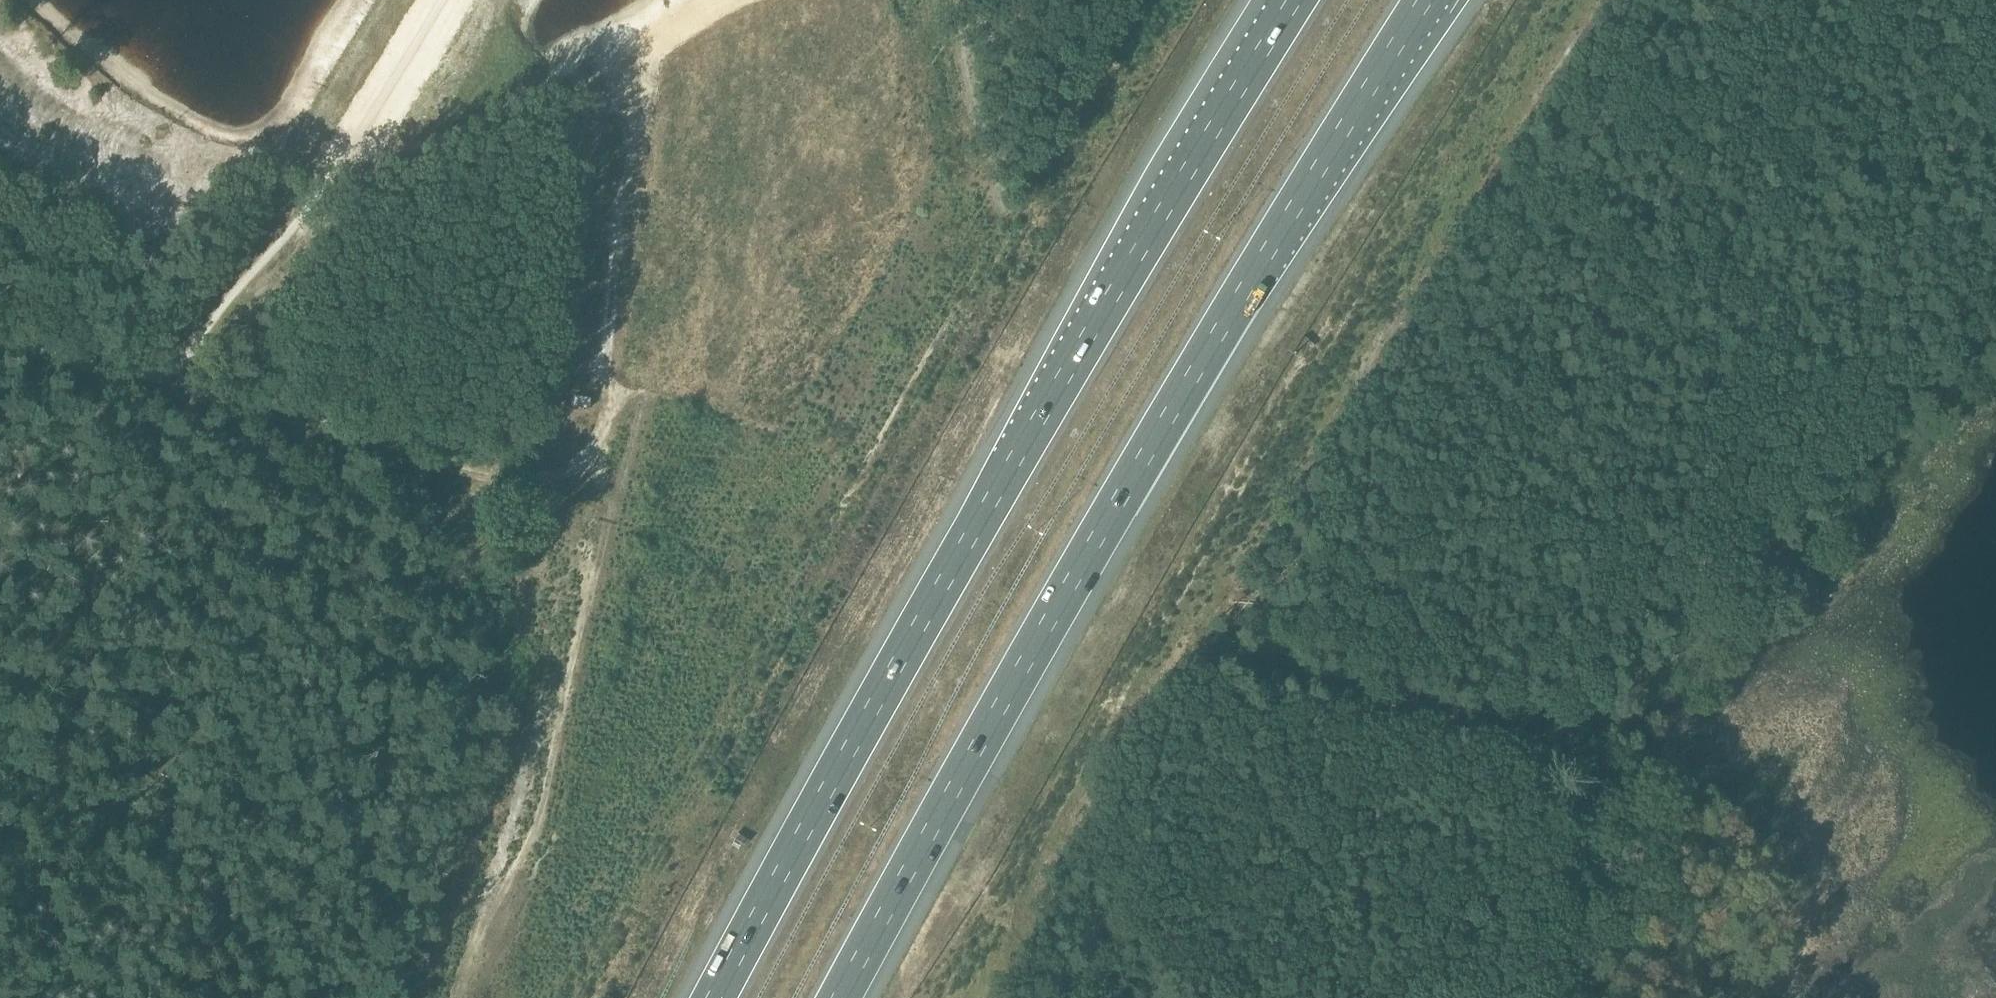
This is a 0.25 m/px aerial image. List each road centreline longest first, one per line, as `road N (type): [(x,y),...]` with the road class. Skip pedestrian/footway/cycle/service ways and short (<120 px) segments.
road 1 (motorway): [(839,997),(1091,544),(1427,0)]
road 2 (motorway): [(1294,0),(1002,479),(711,997)]
road 3 (track): [(1455,997),(1485,909),(1497,778),(1516,718),(1590,723),(1859,484),(1995,347)]
road 4 (track): [(595,454),(605,518),(539,821),(457,997)]
road 5 (track): [(163,374),(172,390),(474,475),(529,481),(595,454)]
road 6 (track): [(595,454),(619,398),(603,366),(638,116)]

